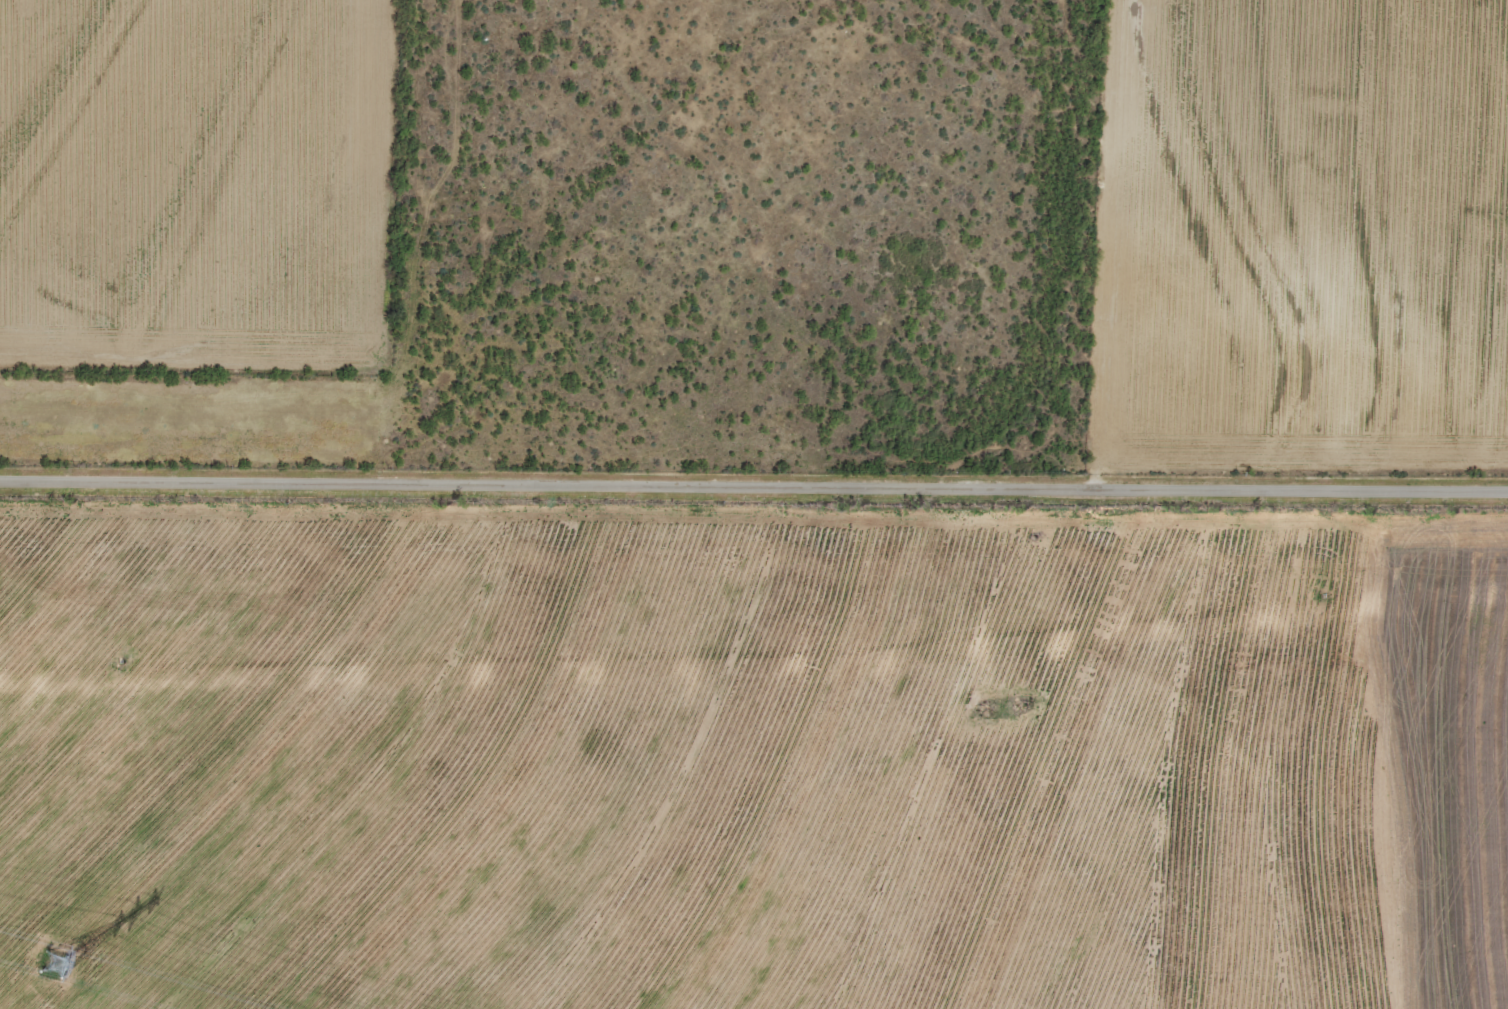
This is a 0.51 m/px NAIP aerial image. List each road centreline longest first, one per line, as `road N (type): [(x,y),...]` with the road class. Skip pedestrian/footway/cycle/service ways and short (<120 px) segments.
road 1 (residential): [(1507,463),(0,461)]

